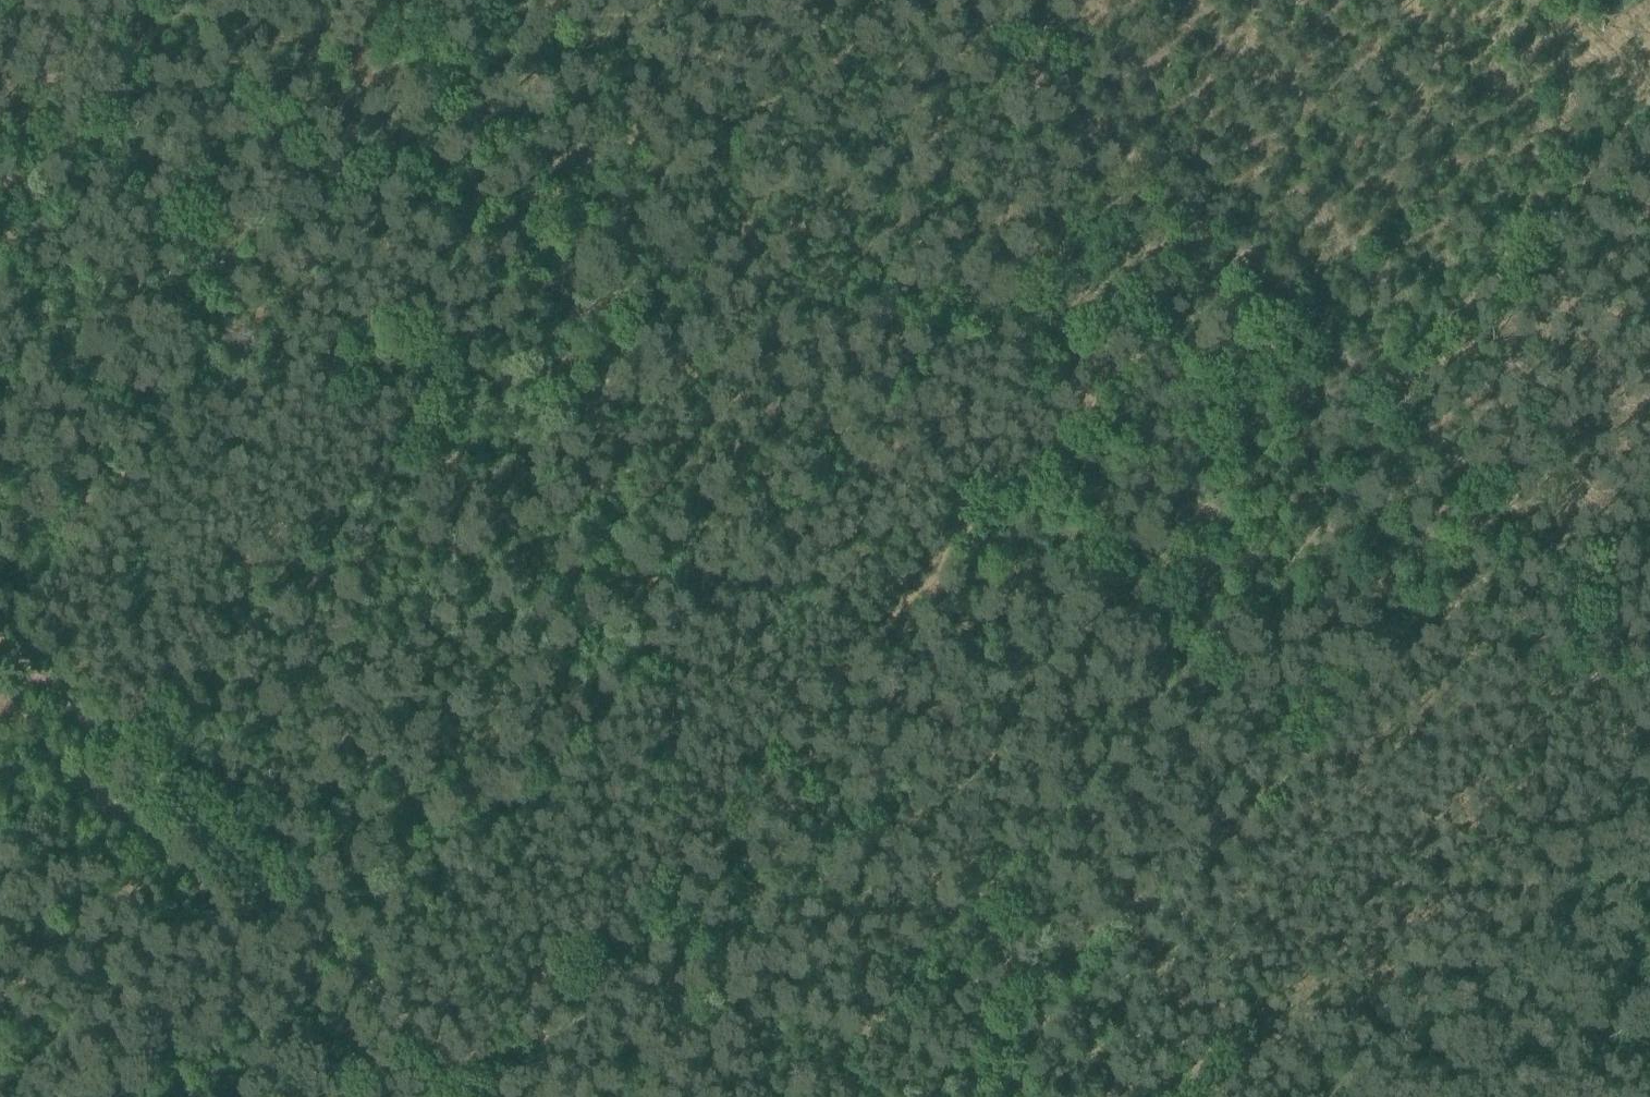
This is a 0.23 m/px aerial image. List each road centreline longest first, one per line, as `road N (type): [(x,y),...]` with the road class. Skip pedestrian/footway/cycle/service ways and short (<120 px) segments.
road 1 (track): [(1383,412),(949,0)]
road 2 (track): [(431,1051),(0,643)]
road 3 (track): [(1649,139),(1507,258),(1383,412)]
road 4 (track): [(1649,666),(1383,412)]

